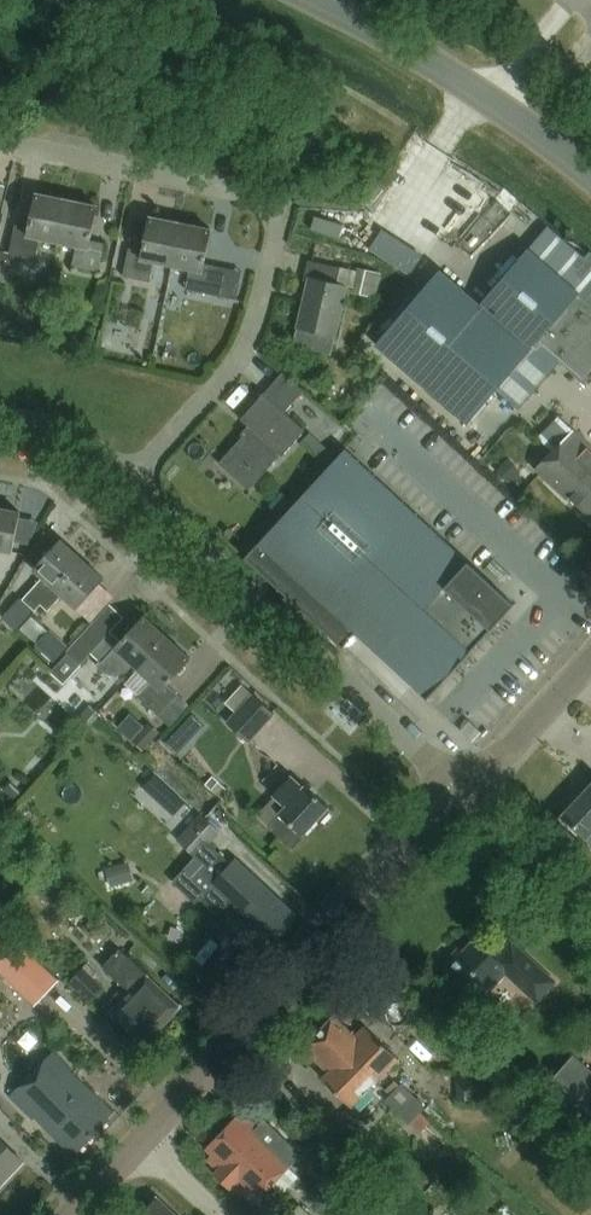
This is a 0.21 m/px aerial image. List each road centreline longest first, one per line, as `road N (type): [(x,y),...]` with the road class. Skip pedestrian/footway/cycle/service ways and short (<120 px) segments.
road 1 (residential): [(142,476),(237,366),(264,306),(275,209),(265,199),(0,144)]
road 2 (secondary): [(144,1138),(466,795)]
road 3 (residential): [(466,795),(142,476)]
road 4 (secondary): [(590,177),(491,100),(321,0)]
road 5 (secondary): [(466,795),(590,660)]
road 6 (residential): [(142,476),(54,430),(0,417)]

